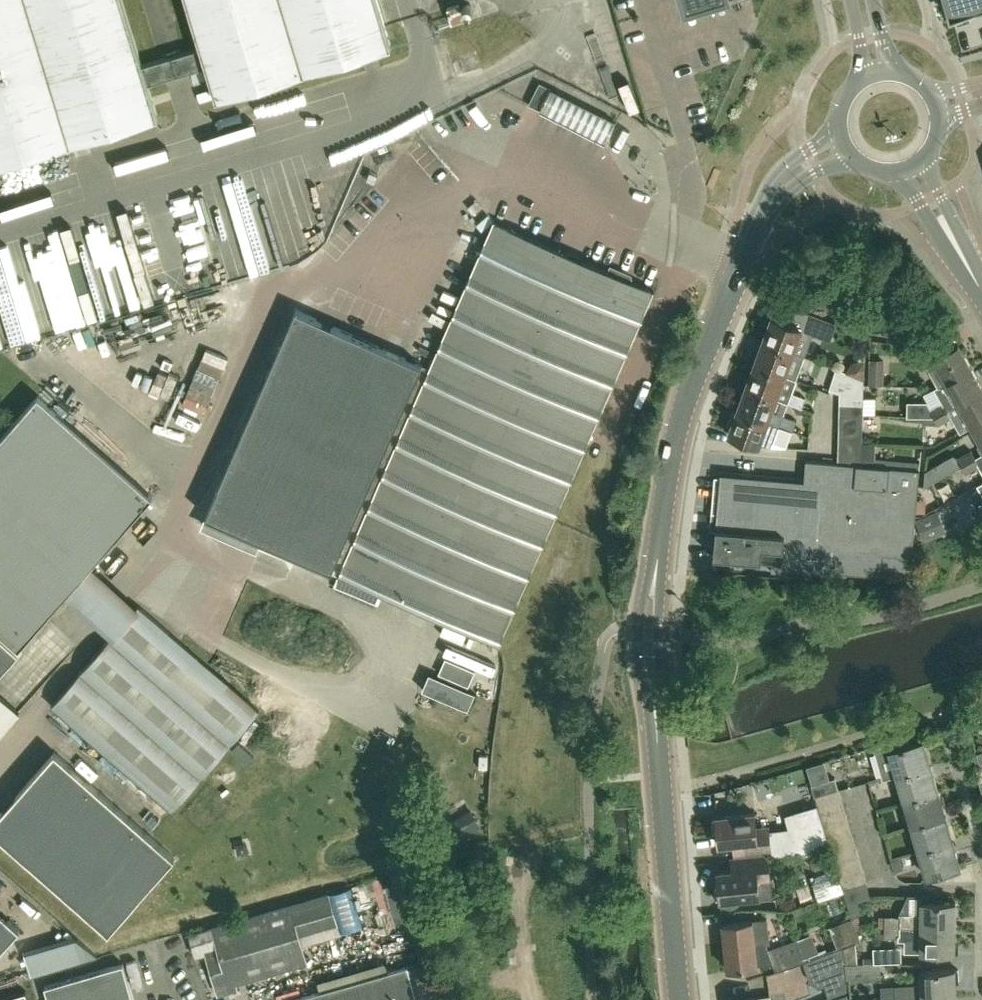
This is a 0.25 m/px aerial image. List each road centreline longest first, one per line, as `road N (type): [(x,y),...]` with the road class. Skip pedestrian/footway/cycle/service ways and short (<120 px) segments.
road 1 (secondary): [(679,999),(653,671),(663,501),(676,436),(766,212),(796,175),(844,142)]
road 2 (residential): [(981,887),(882,878),(855,790)]
road 3 (residential): [(981,853),(941,713)]
road 4 (tertiary): [(981,290),(912,165)]

